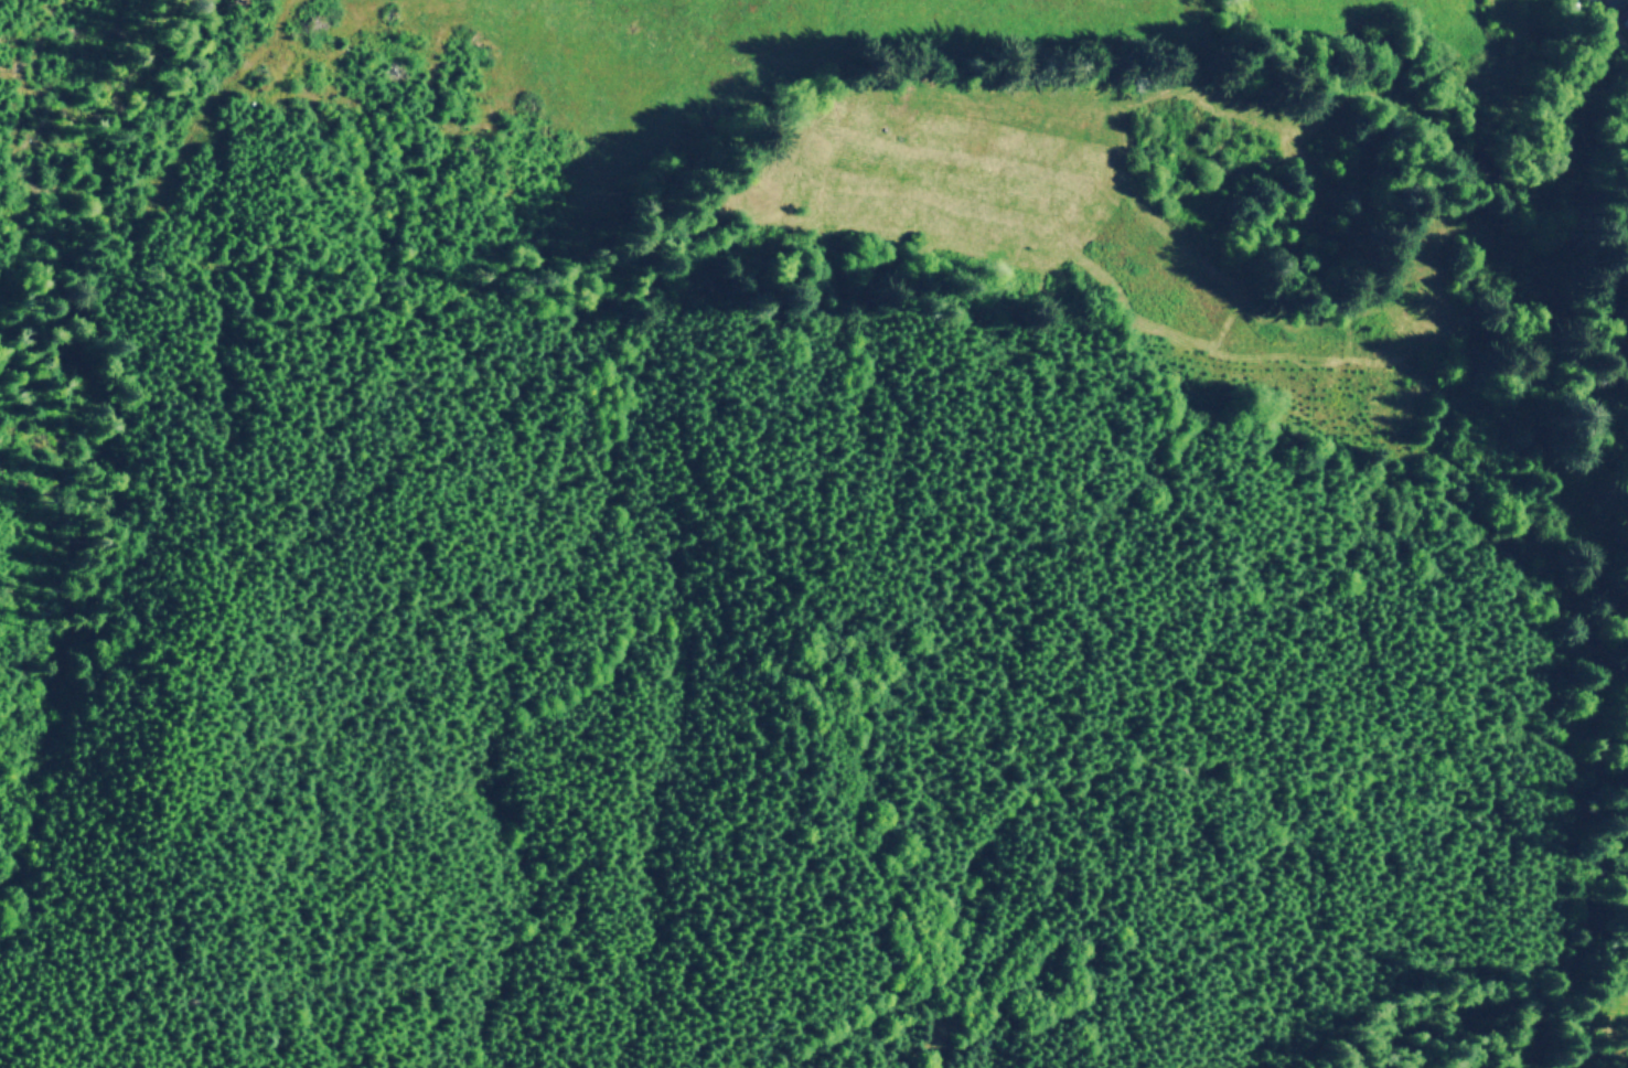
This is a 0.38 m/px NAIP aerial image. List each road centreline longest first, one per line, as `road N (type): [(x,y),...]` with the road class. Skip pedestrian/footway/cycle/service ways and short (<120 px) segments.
road 1 (track): [(1627,911),(1358,929),(952,1002),(832,1043),(815,1067)]

